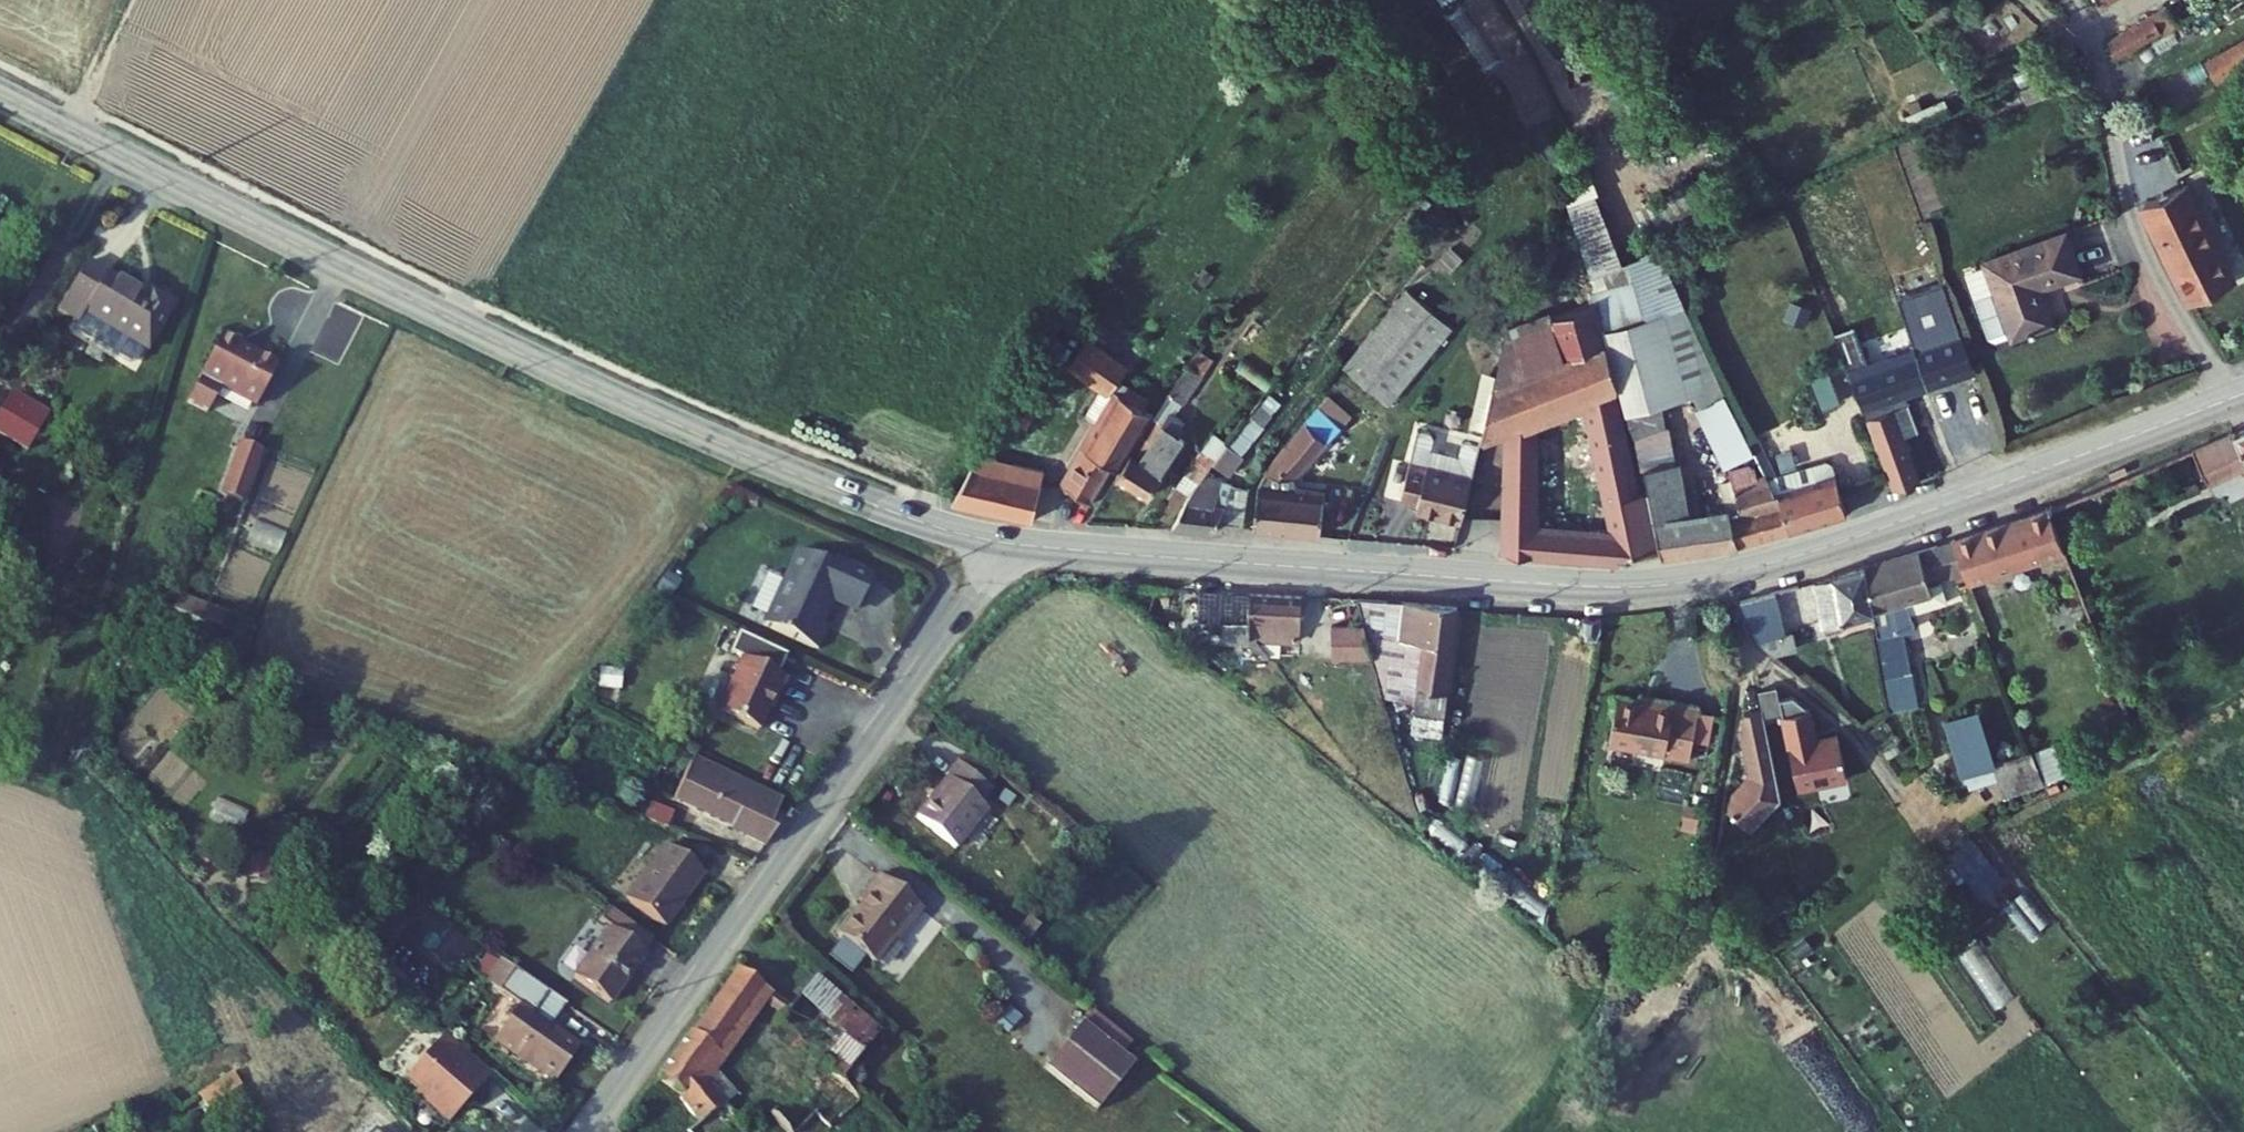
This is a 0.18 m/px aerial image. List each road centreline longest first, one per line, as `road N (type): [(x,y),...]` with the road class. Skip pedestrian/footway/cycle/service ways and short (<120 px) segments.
road 1 (secondary): [(2243,390),(1865,534),(1673,583),(1536,583),(1010,544)]
road 2 (secondary): [(1010,544),(889,510),(651,413),(0,93)]
road 3 (residential): [(1010,544),(585,1131)]

